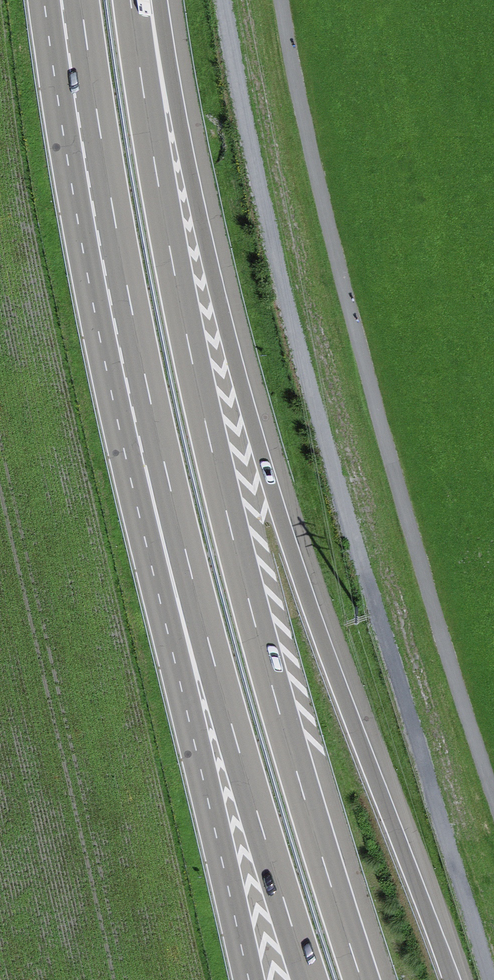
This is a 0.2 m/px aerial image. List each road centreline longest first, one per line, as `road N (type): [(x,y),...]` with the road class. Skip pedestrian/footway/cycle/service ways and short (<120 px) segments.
road 1 (motorway): [(459,979),(295,553),(201,216),(159,0)]
road 2 (track): [(225,0),(238,90),(317,407),(491,979)]
road 3 (motorway): [(363,979),(224,493),(167,236),(132,0)]
road 4 (track): [(285,0),(297,77),(410,516),(493,785)]
road 5 (motorway): [(155,427),(315,979)]
road 6 (motorway): [(155,427),(138,509),(249,979)]
road 7 (motorway): [(82,0),(155,427)]

